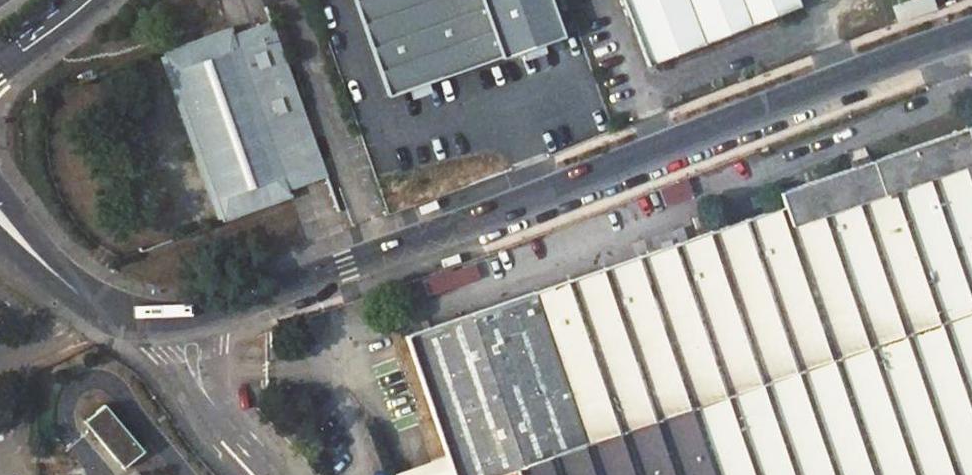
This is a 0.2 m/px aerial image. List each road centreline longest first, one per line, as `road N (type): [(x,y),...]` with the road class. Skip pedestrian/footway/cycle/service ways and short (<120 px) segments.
road 1 (unclassified): [(971,34),(189,327)]
road 2 (unclassified): [(189,327),(146,325),(72,290),(0,209)]
road 3 (unclassified): [(189,327),(211,403),(276,474)]

